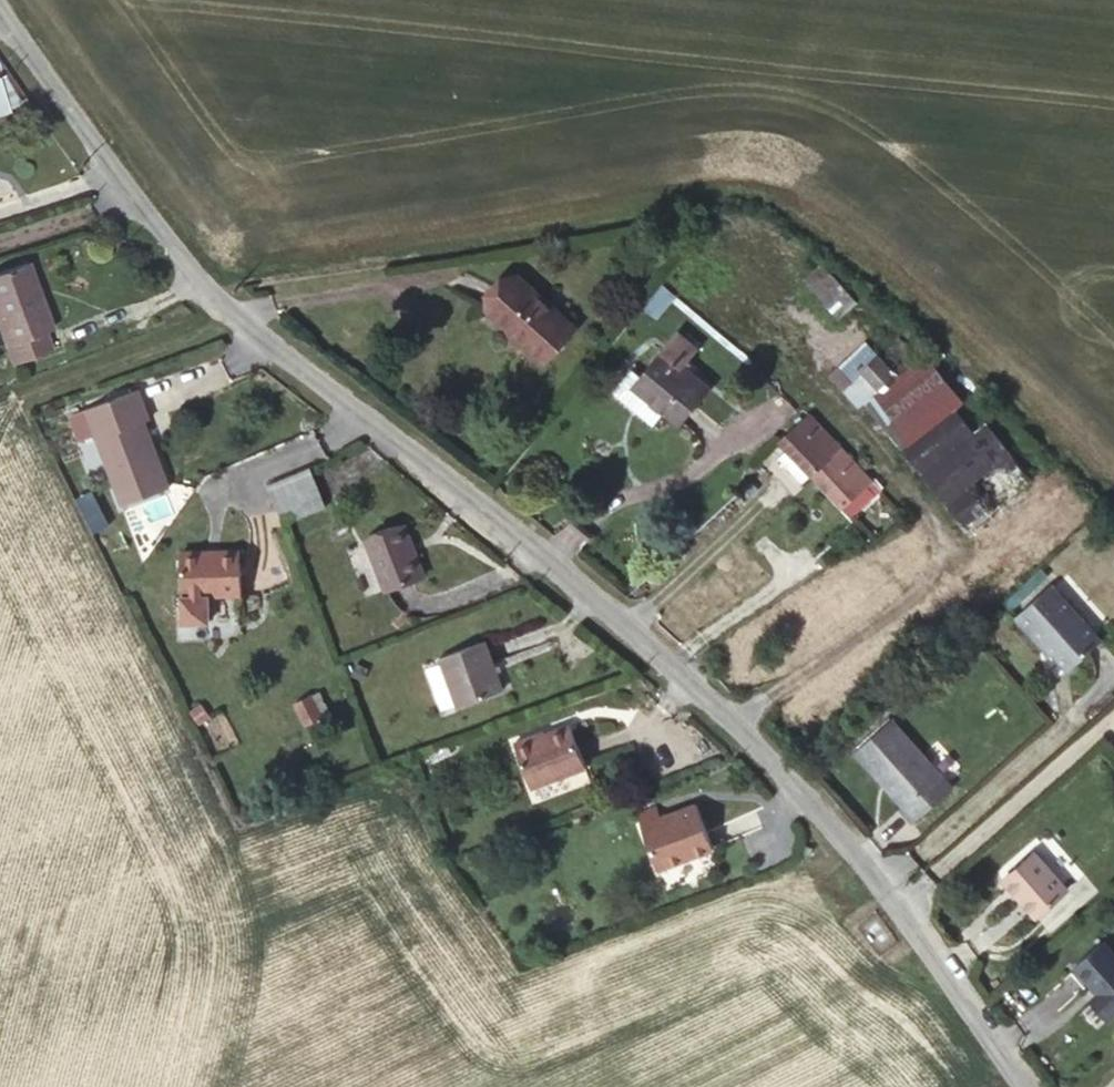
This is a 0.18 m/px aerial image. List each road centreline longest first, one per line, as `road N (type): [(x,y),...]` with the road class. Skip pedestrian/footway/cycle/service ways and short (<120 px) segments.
road 1 (unclassified): [(1029,1086),(842,816),(244,322),(139,200),(0,4)]
road 2 (track): [(227,302),(761,198),(1113,519)]

